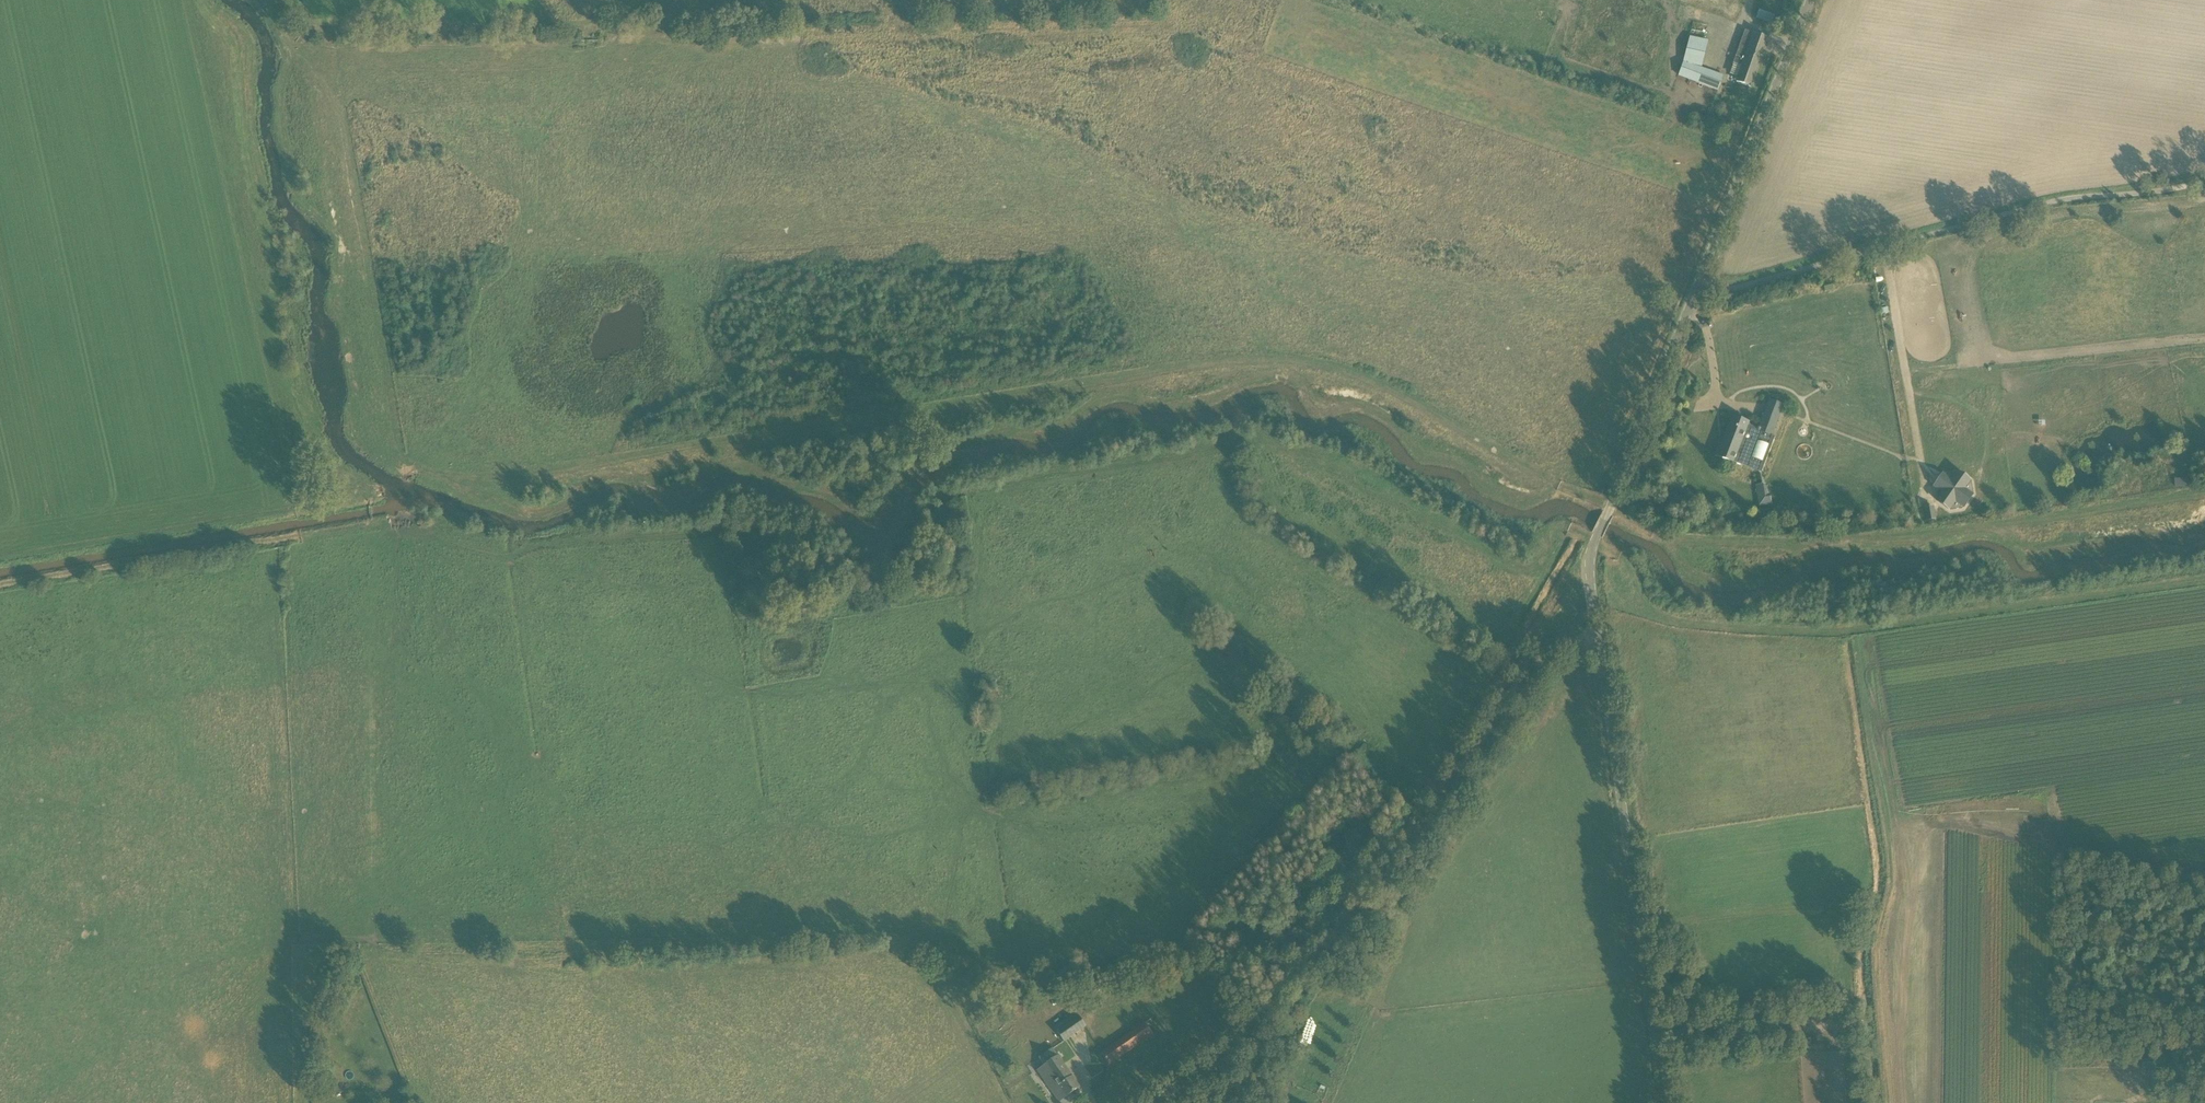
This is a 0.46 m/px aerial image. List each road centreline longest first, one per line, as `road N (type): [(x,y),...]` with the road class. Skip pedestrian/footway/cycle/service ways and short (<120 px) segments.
road 1 (unclassified): [(1162,1102),(1255,1038),(1292,999),(1456,781),(1525,671),(1541,655),(1598,637)]
road 2 (unclassified): [(1698,284),(1734,289),(2041,207),(2204,182)]
road 3 (tertiary): [(1666,1102),(1598,637)]
road 4 (tertiary): [(1598,637),(1591,555),(1698,284)]
road 5 (track): [(0,560),(299,510),(359,484)]
road 6 (tertiary): [(1698,284),(1811,0)]

